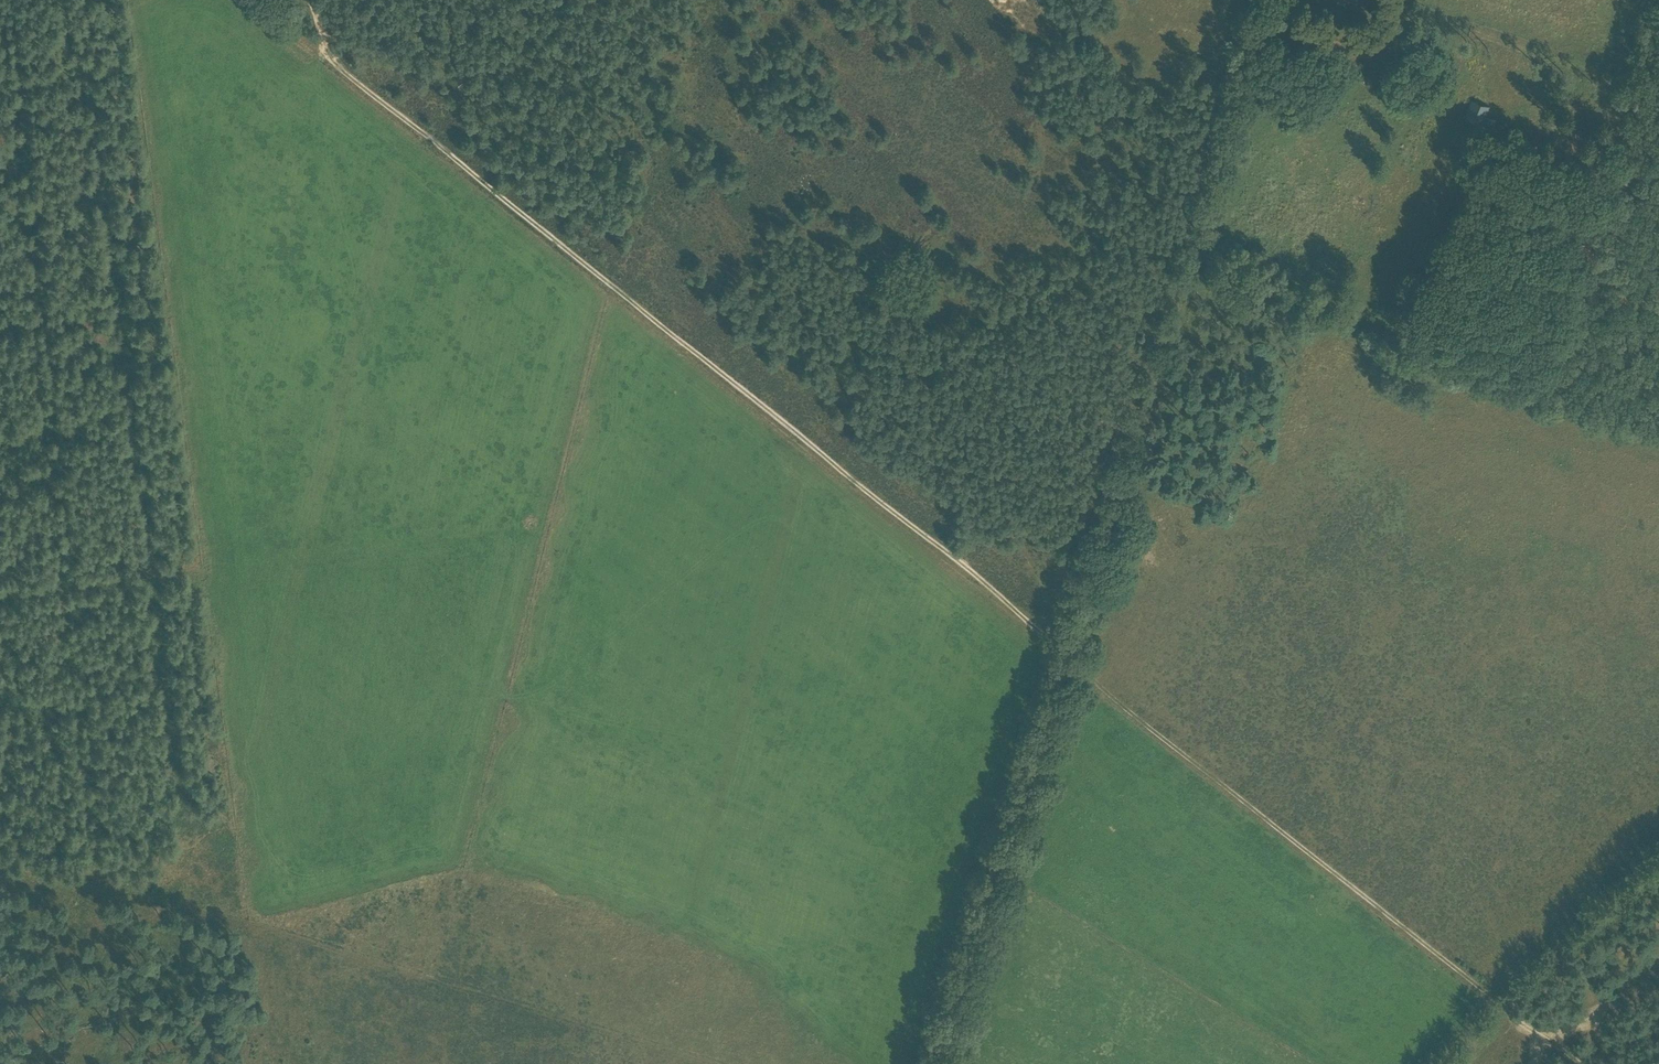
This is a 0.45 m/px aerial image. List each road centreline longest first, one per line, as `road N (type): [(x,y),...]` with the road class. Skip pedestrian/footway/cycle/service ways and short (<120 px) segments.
road 1 (track): [(1079,660),(299,37)]
road 2 (track): [(1247,0),(1283,39),(1079,660)]
road 3 (track): [(1079,660),(1541,1036)]
road 4 (track): [(943,1063),(1079,660)]
road 5 (track): [(1283,39),(1296,23),(1361,31),(1422,16),(1658,92)]

